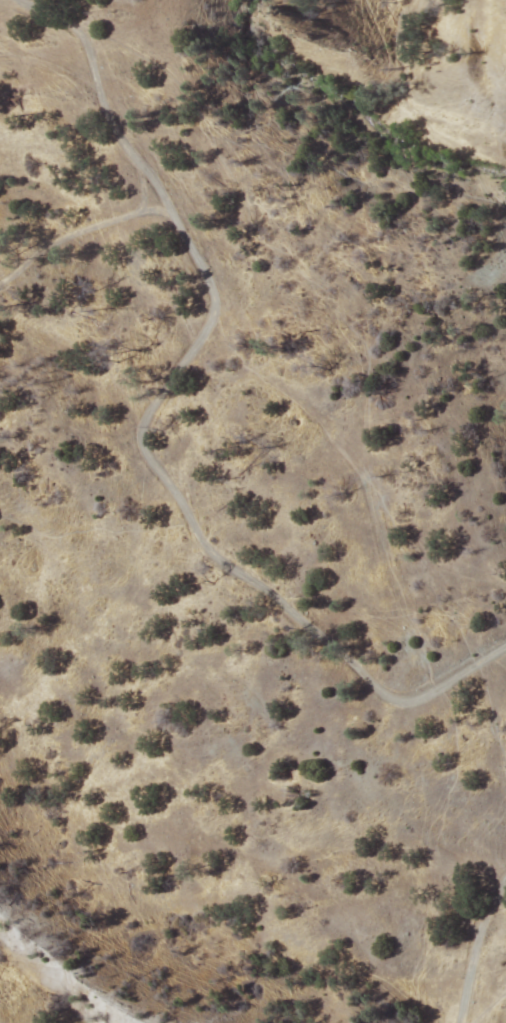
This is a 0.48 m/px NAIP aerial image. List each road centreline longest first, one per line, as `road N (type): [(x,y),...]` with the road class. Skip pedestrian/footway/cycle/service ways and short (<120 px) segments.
road 1 (track): [(505,793),(491,730),(472,702),(443,682),(400,702),(370,691),(324,643),(202,555),(181,512),(140,462),(140,430),(206,332),(211,300),(150,183),(111,138),(82,46),(7,0)]
road 2 (track): [(463,1022),(483,921),(505,885)]
road 3 (track): [(505,158),(481,124),(387,90)]

